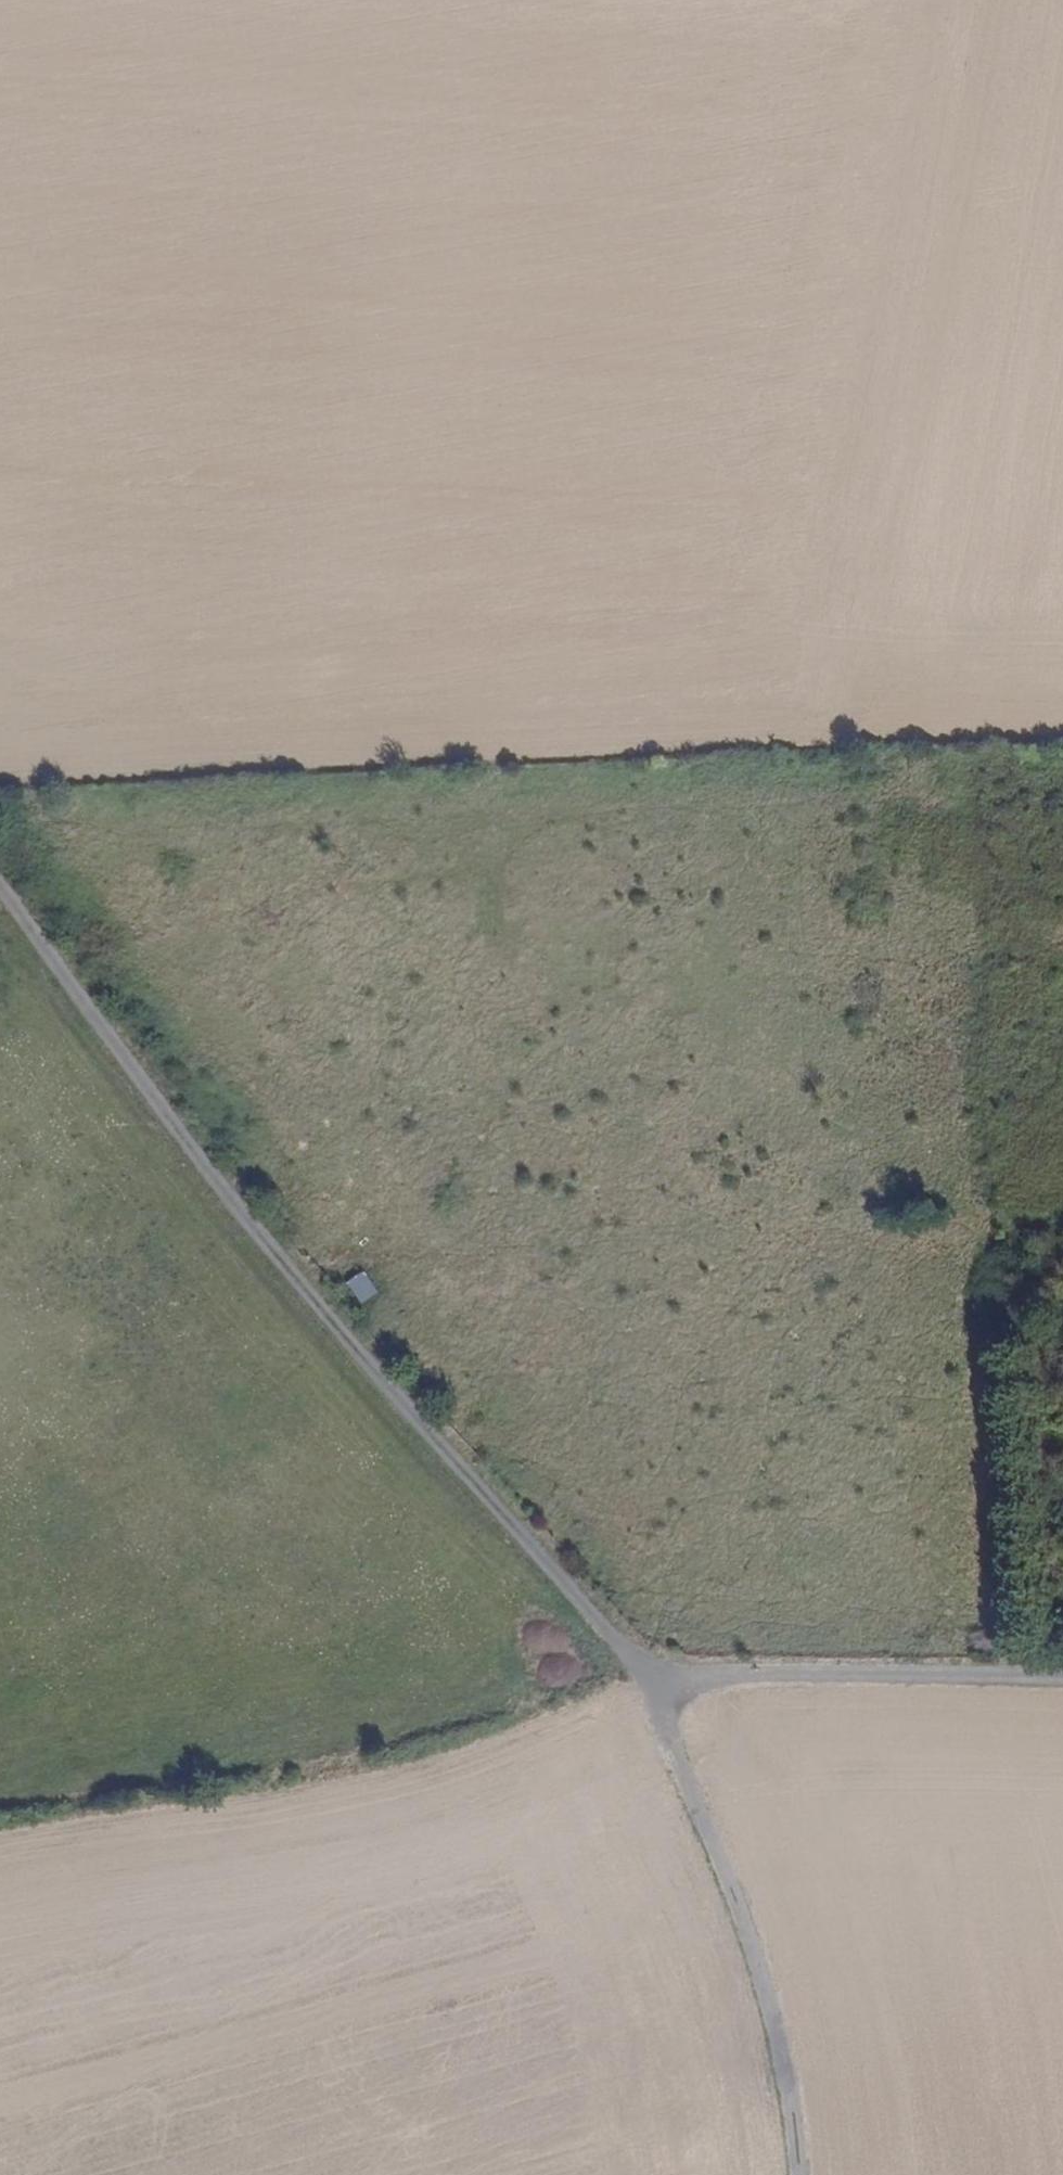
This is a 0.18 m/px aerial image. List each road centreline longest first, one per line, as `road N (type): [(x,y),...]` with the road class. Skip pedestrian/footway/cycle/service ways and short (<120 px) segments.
road 1 (track): [(655,1695),(320,1298),(0,881)]
road 2 (track): [(800,2174),(772,2009),(655,1695)]
road 3 (track): [(1062,1684),(698,1675),(655,1695)]

